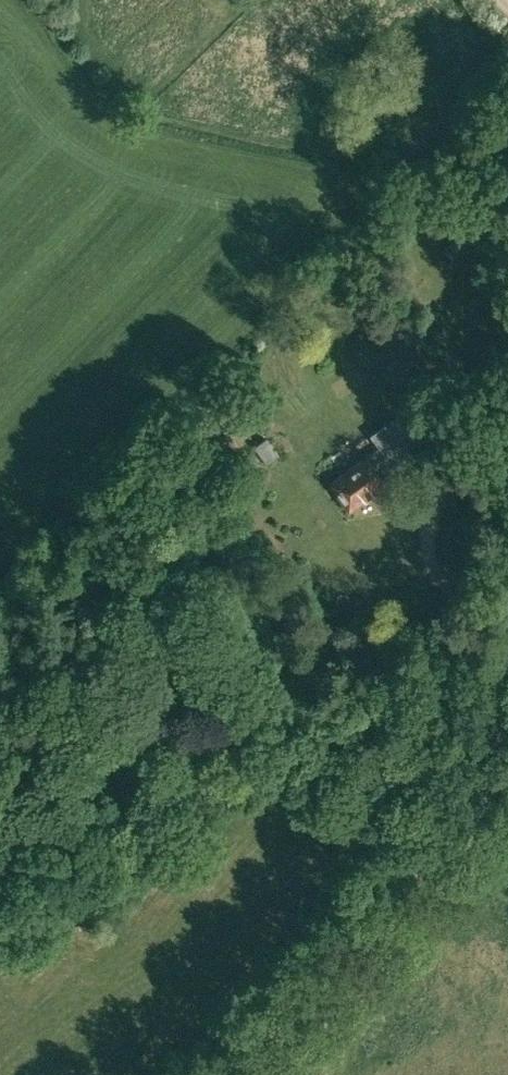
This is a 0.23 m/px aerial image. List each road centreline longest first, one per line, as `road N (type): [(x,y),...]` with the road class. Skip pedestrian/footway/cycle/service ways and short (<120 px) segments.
road 1 (unclassified): [(222,1074),(507,776)]

